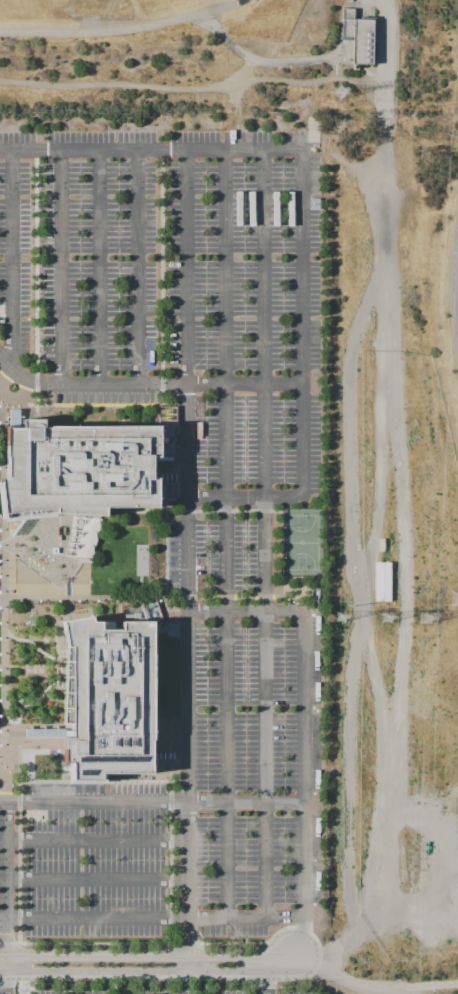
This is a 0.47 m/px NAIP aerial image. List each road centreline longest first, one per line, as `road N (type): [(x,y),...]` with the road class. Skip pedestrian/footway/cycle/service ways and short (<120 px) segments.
road 1 (residential): [(263,964),(238,955),(0,956)]
road 2 (residential): [(5,973),(238,972),(263,964)]

